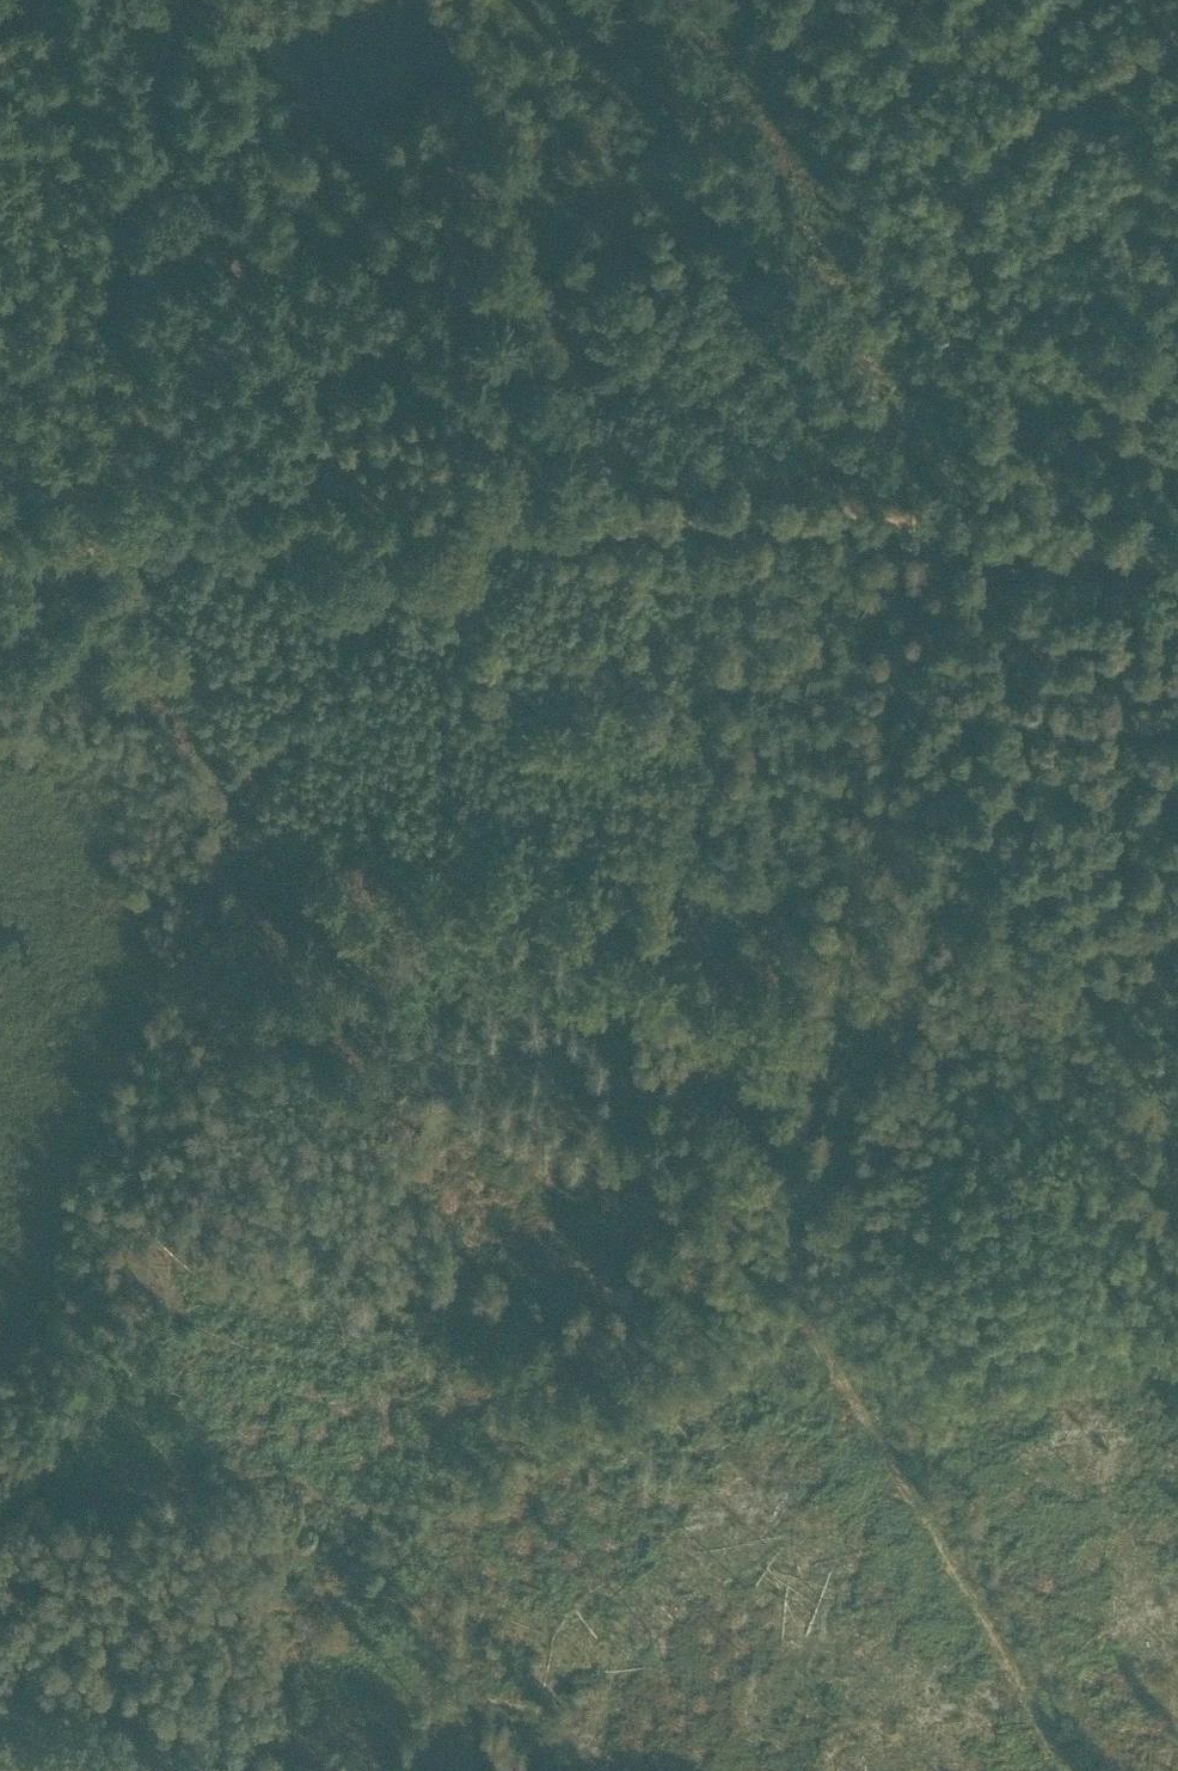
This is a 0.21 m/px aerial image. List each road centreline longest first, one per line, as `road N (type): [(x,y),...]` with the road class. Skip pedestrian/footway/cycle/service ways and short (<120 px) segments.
road 1 (track): [(0,551),(824,496),(967,512)]
road 2 (track): [(967,512),(784,1232)]
road 3 (track): [(967,512),(1177,543)]

